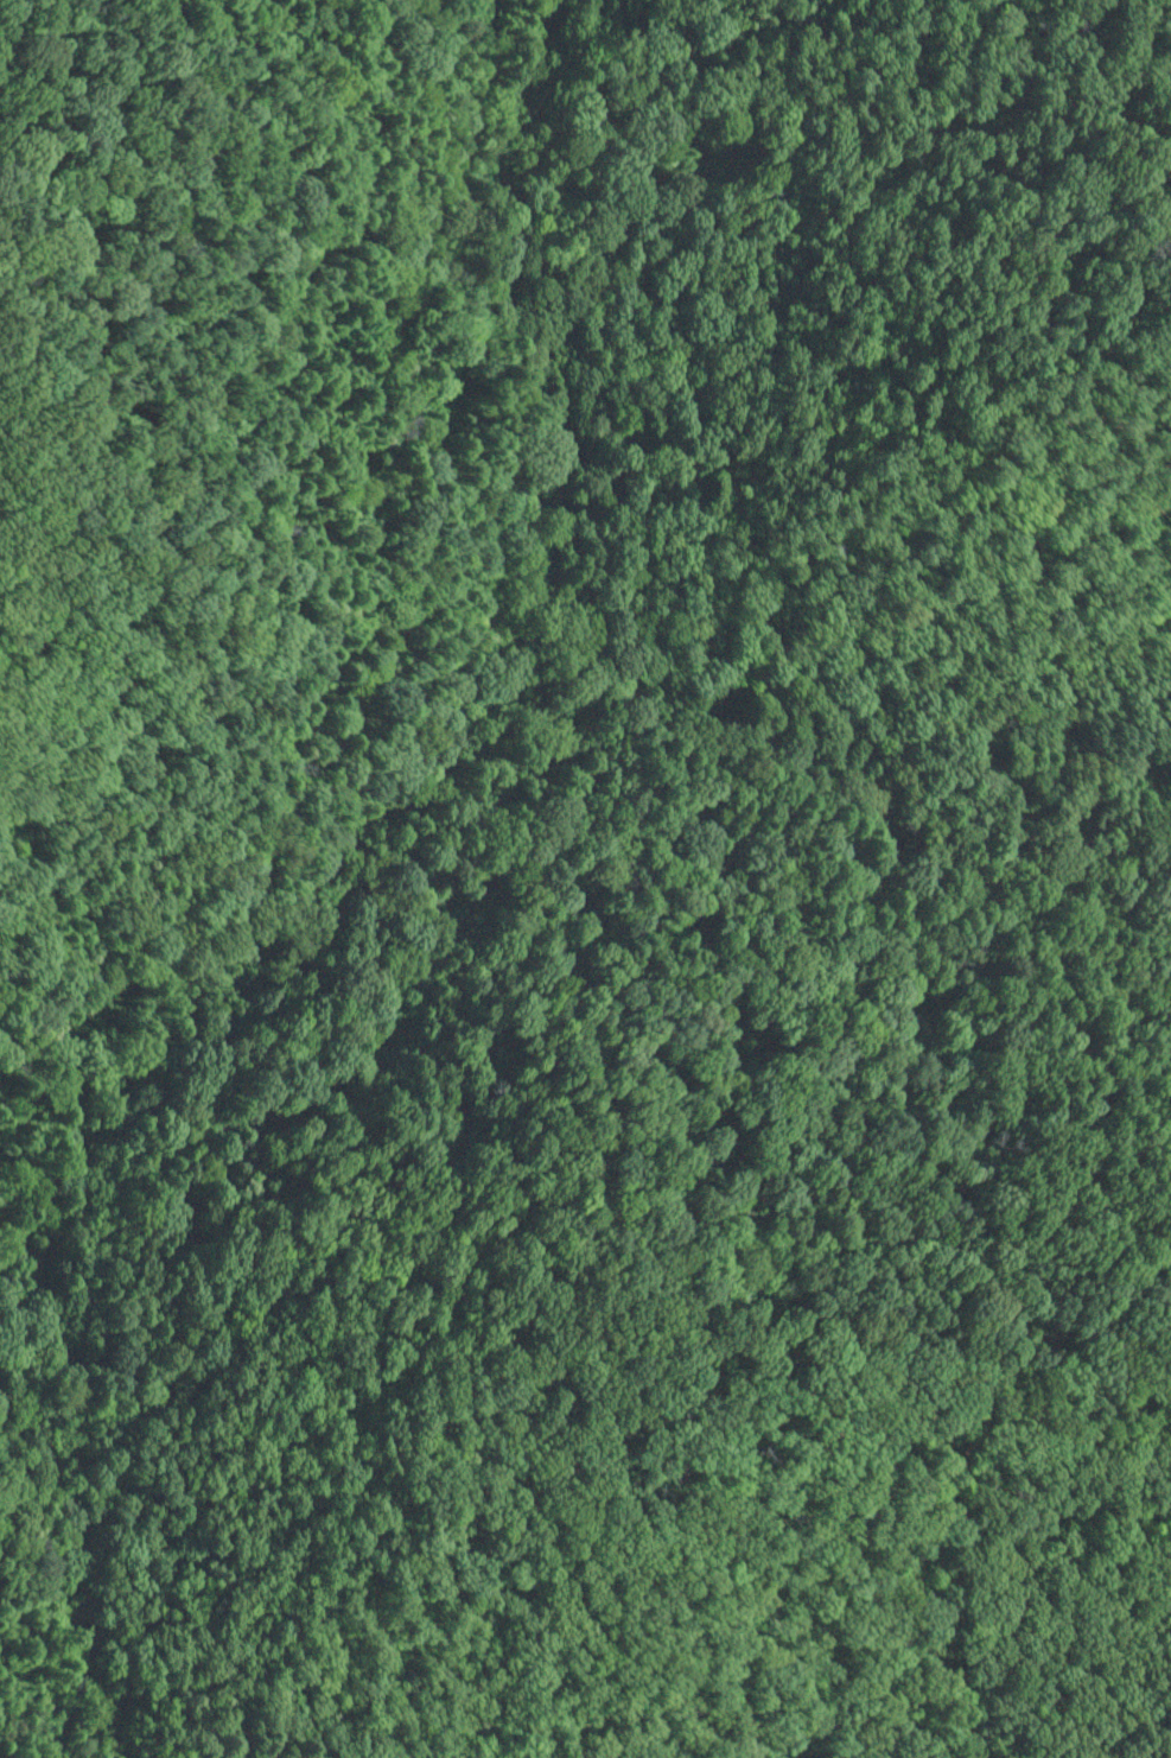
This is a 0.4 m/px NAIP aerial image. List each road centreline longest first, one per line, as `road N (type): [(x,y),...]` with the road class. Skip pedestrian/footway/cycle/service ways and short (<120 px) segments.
road 1 (track): [(410,0),(381,471),(317,722),(227,908),(87,1075),(0,1268)]

